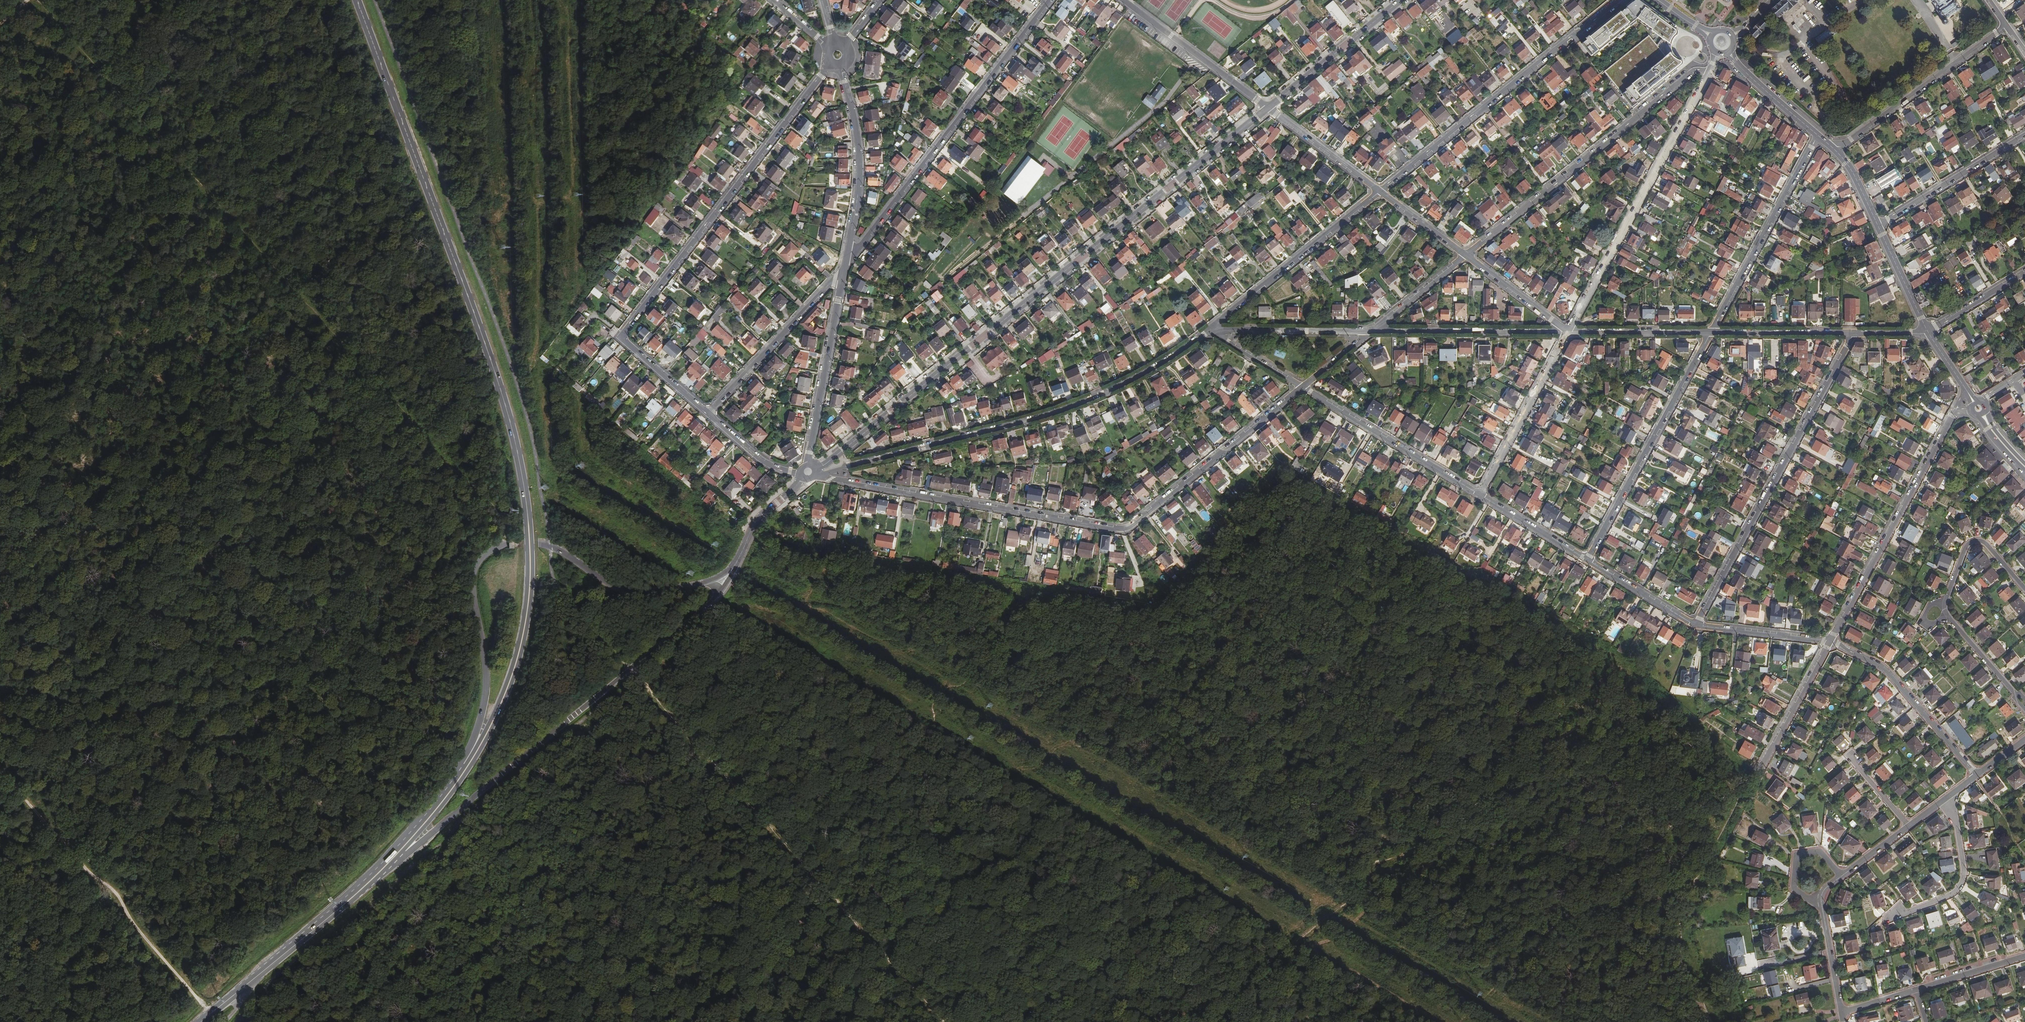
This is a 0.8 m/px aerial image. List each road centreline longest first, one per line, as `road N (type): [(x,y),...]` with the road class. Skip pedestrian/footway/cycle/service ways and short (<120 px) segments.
road 1 (primary): [(453,786),(494,719),(517,655),(529,586),(525,505),(497,381),(356,0)]
road 2 (track): [(504,545),(491,504),(462,484),(36,0)]
road 3 (secondary): [(808,472),(1268,108)]
road 4 (residential): [(819,477),(1120,529),(1303,388)]
road 5 (secondary): [(709,581),(637,591),(551,546),(508,544),(489,553),(473,585),(485,670),(481,716),(453,786)]
road 6 (track): [(944,1021),(638,678)]
road 7 (residential): [(708,415),(621,337),(831,67)]
road 8 (secondary): [(376,875),(719,596)]
road 9 (residential): [(819,477),(1075,406),(1149,372),(1210,330)]
road 10 (residential): [(1050,0),(844,269)]
road 11 (residential): [(1696,625),(1854,333)]
road 12 (track): [(211,1014),(118,896),(0,769)]
road 13 (residential): [(1465,255),(1685,77),(1709,72)]
road 14 (residential): [(1619,0),(1380,191)]
road 15 (residential): [(1568,331),(1709,72)]
road 16 (residential): [(1830,642),(1953,413)]
road 17 (residential): [(1587,561),(1710,334)]
road 18 (primary): [(201,1021),(376,875)]
road 19 (residential): [(1819,136),(1710,334)]
road 20 (residential): [(1210,330),(1380,191)]
road 21 (residential): [(2006,27),(1832,147)]
road 22 (residential): [(1303,388),(1481,495)]
road 23 (residential): [(844,269),(808,472)]
road 24 (residential): [(839,68),(859,154),(844,269)]
road 25 (residential): [(1976,775),(1890,676),(1830,642)]
road 26 (residential): [(708,415),(844,269)]
road 27 (residential): [(1369,331),(1568,331)]
road 28 (residential): [(1481,495),(1568,331)]
road 29 (residential): [(1268,108),(1123,0)]
road 30 (residential): [(2024,135),(1878,225)]
road 31 (secondary): [(1268,108),(1400,0)]
road 32 (residential): [(1889,918),(1961,885),(1958,828),(1946,798)]
road 33 (residential): [(1210,330),(1369,331)]
road 34 (residential): [(1757,772),(1830,642)]
road 35 (residential): [(1854,333),(1710,334)]
road 36 (residential): [(1710,334),(1568,331)]
road 37 (residential): [(1380,191),(1268,108)]
road 38 (residential): [(2024,591),(1975,542),(1963,553),(1947,602)]
road 39 (residential): [(1696,625),(1830,642)]
road 40 (residential): [(1568,331),(1465,255)]
road 41 (residential): [(1587,561),(1696,625)]
road 42 (residential): [(1481,495),(1587,561)]
road 43 (residential): [(1369,331),(1465,255)]
road 44 (residential): [(1841,876),(1819,851),(1796,855),(1792,888),(1821,900)]

